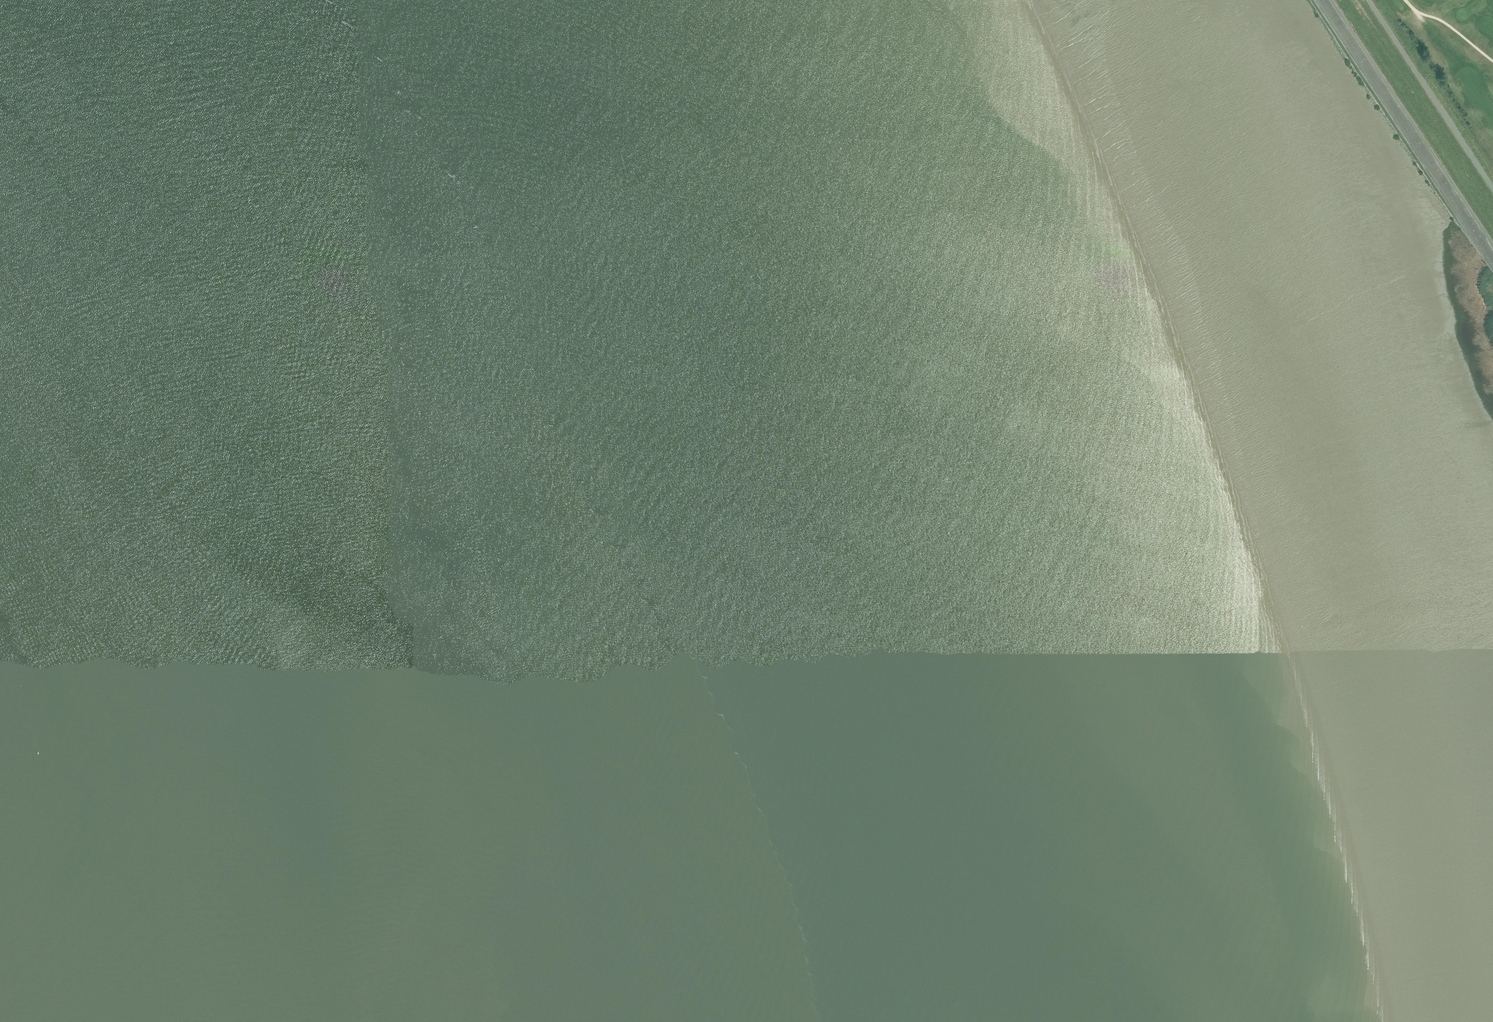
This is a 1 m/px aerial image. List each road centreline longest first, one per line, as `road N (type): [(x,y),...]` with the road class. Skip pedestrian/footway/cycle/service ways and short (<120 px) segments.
road 1 (unclassified): [(1492,191),(1368,0)]

